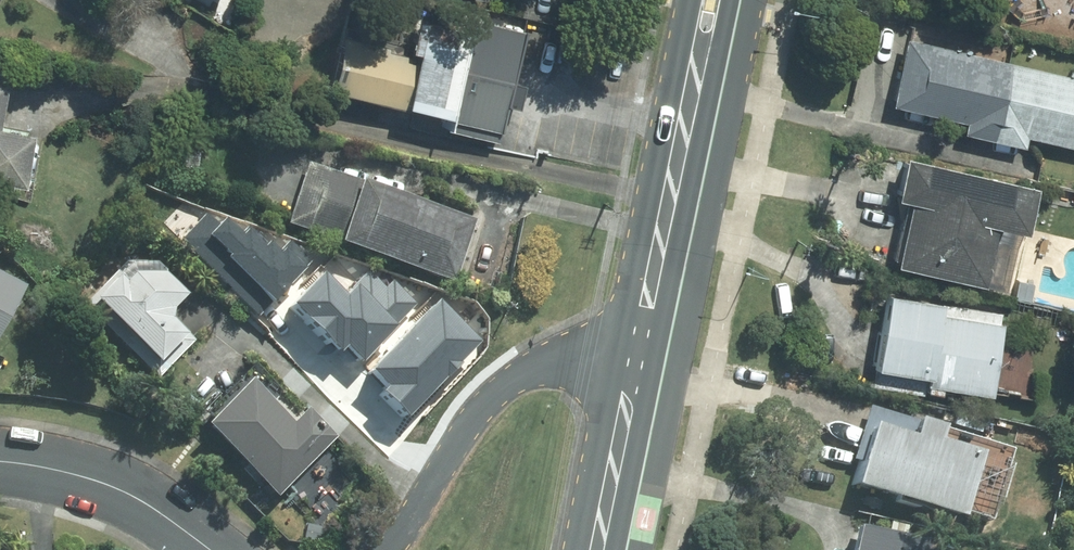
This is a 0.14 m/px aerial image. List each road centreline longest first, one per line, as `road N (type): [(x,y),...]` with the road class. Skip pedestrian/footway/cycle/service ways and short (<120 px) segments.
road 1 (primary): [(635,376),(711,0)]
road 2 (residential): [(393,549),(467,426),(506,384),(559,364),(635,376)]
road 3 (residential): [(209,549),(119,490),(0,462)]
road 4 (primary): [(600,549),(635,376)]

